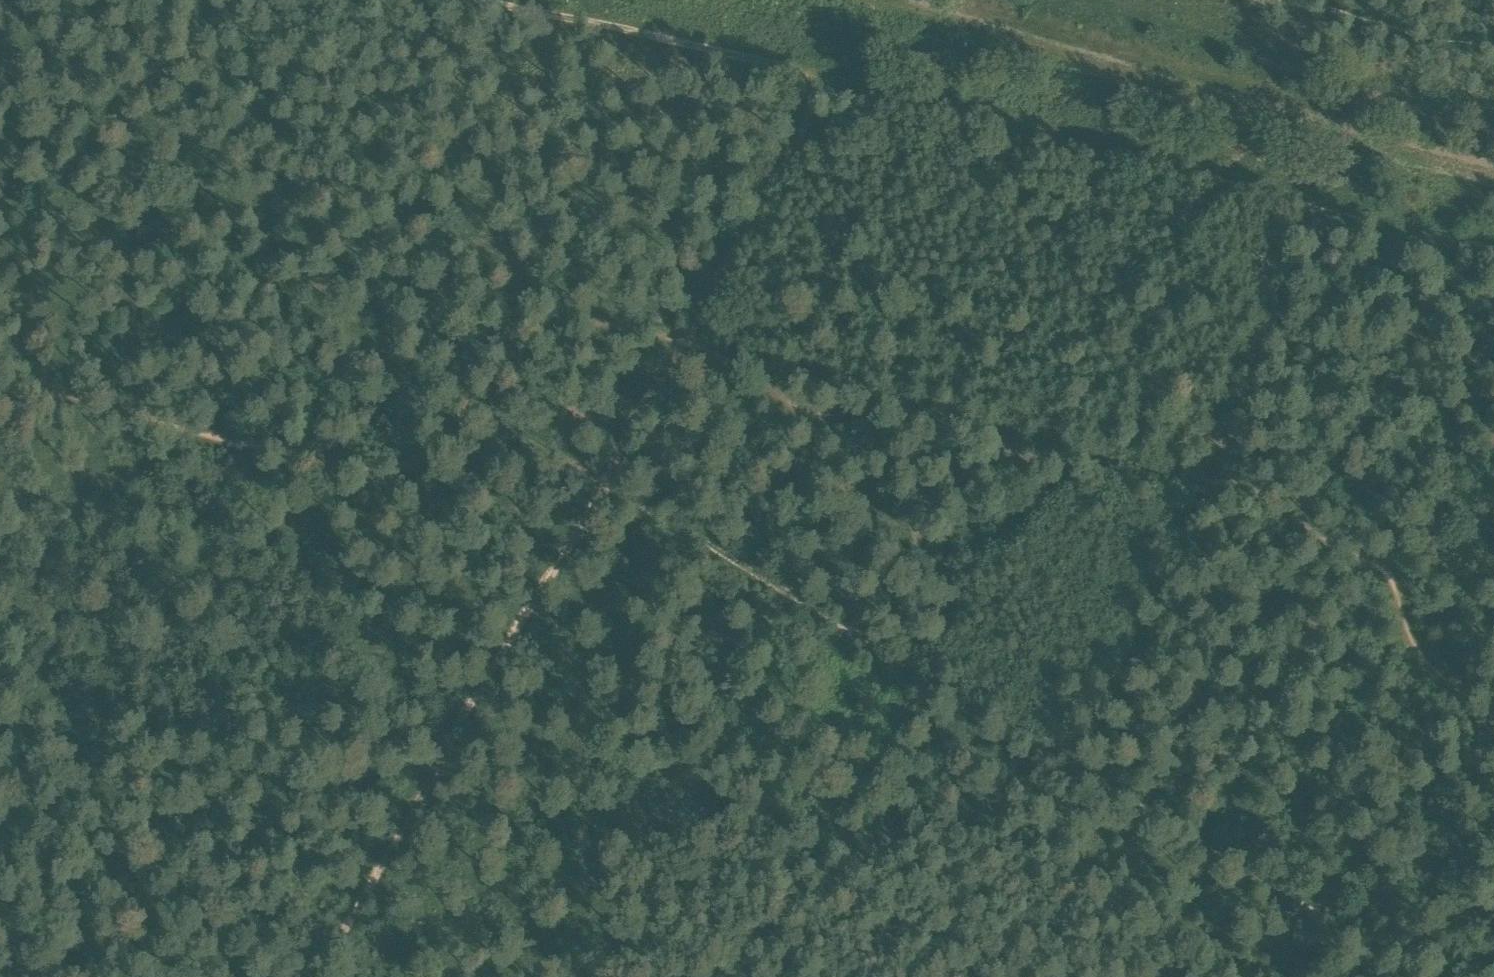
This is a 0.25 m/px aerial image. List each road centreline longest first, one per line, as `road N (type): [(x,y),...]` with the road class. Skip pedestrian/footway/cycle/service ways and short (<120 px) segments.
road 1 (track): [(1493,917),(1376,954),(0,106)]
road 2 (track): [(318,976),(836,75)]
road 3 (track): [(836,75),(492,0)]

